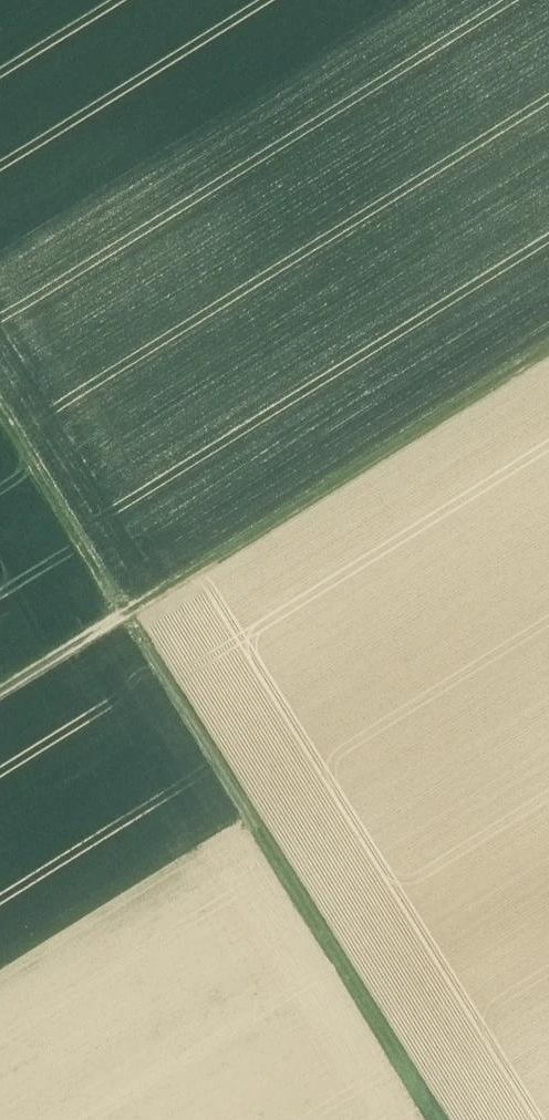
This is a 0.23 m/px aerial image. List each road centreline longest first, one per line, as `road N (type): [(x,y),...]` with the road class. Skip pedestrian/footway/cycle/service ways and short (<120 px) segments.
road 1 (track): [(444,1119),(0,413)]
road 2 (track): [(548,351),(0,692)]

